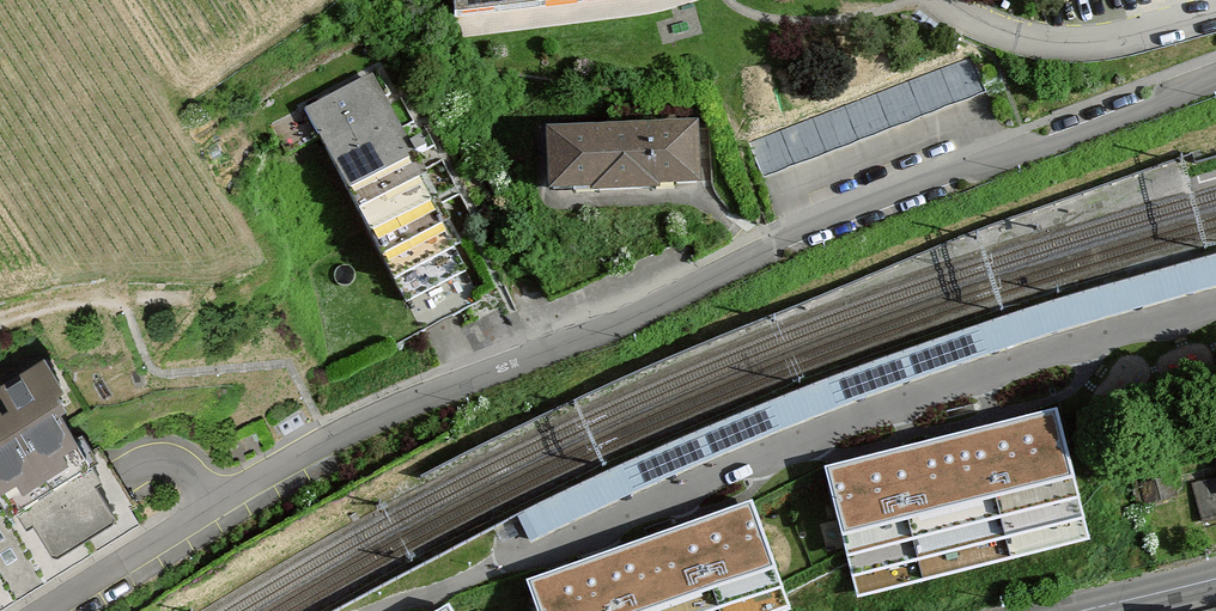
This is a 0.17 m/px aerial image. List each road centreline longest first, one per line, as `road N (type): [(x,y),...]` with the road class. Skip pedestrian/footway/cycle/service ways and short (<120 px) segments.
road 1 (residential): [(1215,80),(1056,146),(873,207),(626,325),(333,443),(51,610)]
road 2 (residential): [(1215,302),(912,398),(515,558)]
road 3 (residential): [(1215,19),(1114,42),(1049,44),(1000,34),(938,0)]

